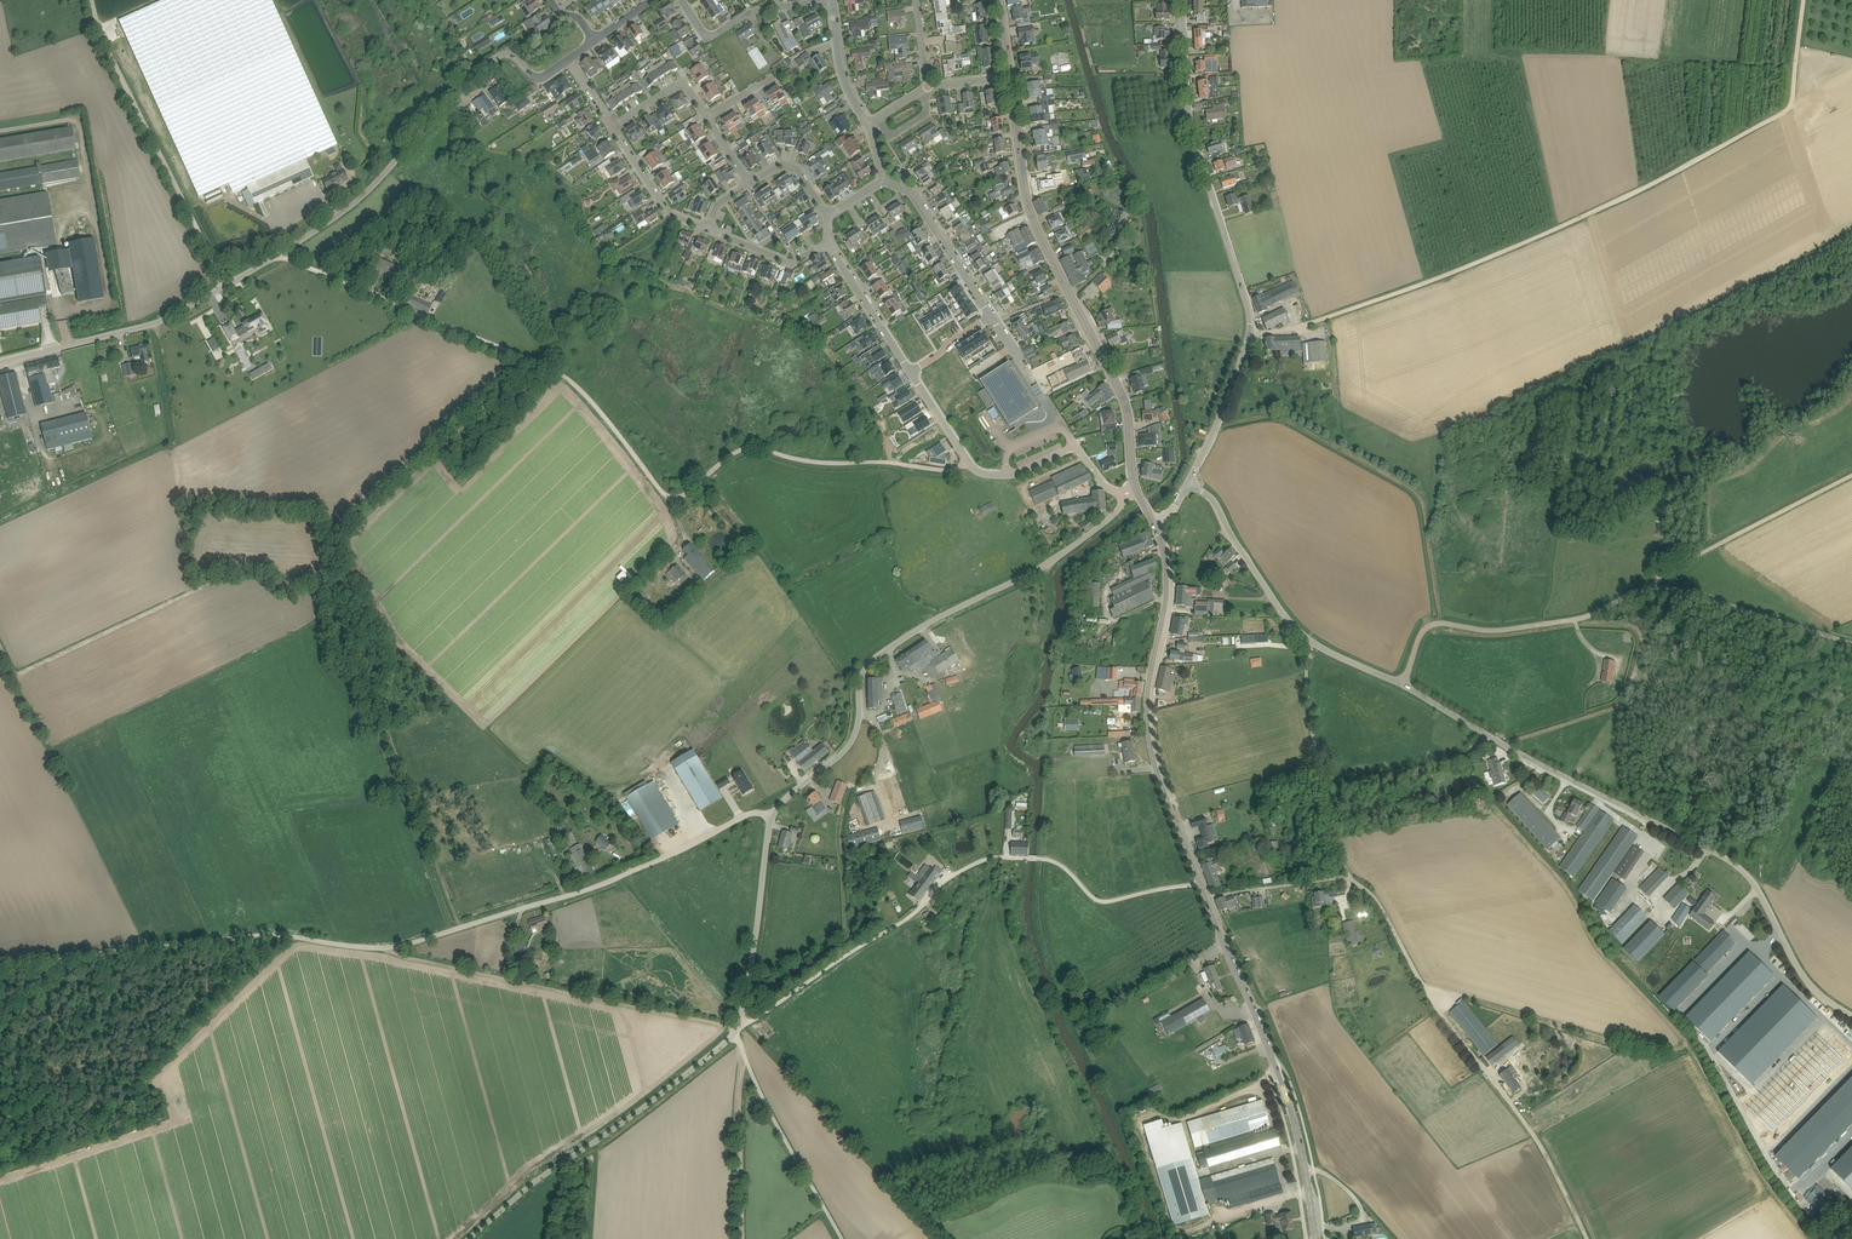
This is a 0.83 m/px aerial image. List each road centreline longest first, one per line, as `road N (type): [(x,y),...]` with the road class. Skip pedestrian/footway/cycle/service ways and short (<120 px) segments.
road 1 (unclassified): [(967,463),(943,470),(812,462),(753,447),(676,501),(563,376),(281,253)]
road 2 (track): [(461,928),(389,728),(396,653),(337,537),(531,360)]
road 3 (track): [(1249,334),(1315,321),(1522,248),(1851,74)]
road 4 (unclassified): [(1851,1015),(1797,968),(1740,867),(1403,685)]
road 5 (unclassified): [(1188,483),(1249,334),(1192,134),(1182,0)]
road 6 (unclassified): [(772,816),(847,748),(859,719),(859,682),(878,656),(1059,556),(1115,514),(1122,497)]
road 7 (secondary): [(1137,490),(1122,394),(1032,218),(1010,77)]
road 8 (secondary): [(1207,897),(1151,745),(1148,704),(1168,594),(1154,523)]
road 9 (track): [(379,948),(276,934),(0,963)]
road 10 (unclassified): [(281,253),(370,189),(474,71),(509,54),(538,77),(569,58)]
road 11 (track): [(1042,858),(997,857),(967,868),(901,923),(737,1030)]
road 12 (unclassified): [(469,1238),(737,1030)]
road 13 (unclassified): [(1533,1134),(1442,1017),(1383,910),(1350,877)]
road 14 (track): [(91,0),(98,28),(225,285)]
road 15 (unclassified): [(0,362),(155,323),(281,253)]
road 16 (unclassified): [(1403,685),(1420,636),(1433,624),(1499,630),(1577,619),(1653,587)]
road 17 (secondary): [(1305,1171),(1271,1052),(1207,897)]
road 18 (track): [(1042,858),(1046,946),(1117,1115)]
road 19 (unclassified): [(523,908),(605,883),(748,815),(772,816)]
road 20 (unclassified): [(1350,877),(1329,833),(1308,639)]
road 21 (unclassified): [(737,1030),(506,979)]
road 22 (track): [(1653,587),(1658,576),(1851,477)]
road 23 (unclassified): [(737,1030),(772,816)]
road 24 (track): [(845,1238),(743,1048)]
road 25 (track): [(742,1238),(737,1030)]
road 26 (unclassified): [(1851,644),(1653,587)]
road 27 (unclassified): [(1308,639),(1215,503),(1188,483)]
road 28 (residential): [(967,463),(1007,476),(1076,447),(1122,497)]
road 29 (track): [(1202,884),(1097,901),(1062,866),(1042,858)]
road 30 (residential): [(991,316),(911,192),(885,180)]
road 31 (residential): [(831,0),(764,9),(710,36),(682,0)]
road 32 (residential): [(707,229),(668,212),(612,125)]
road 33 (unclassified): [(1207,897),(1350,877)]
road 34 (unclassified): [(1314,1229),(1365,1221),(1347,1190),(1327,1174),(1305,1171)]
road 35 (residential): [(869,125),(841,70),(831,0)]
road 36 (track): [(506,979),(379,948)]
road 37 (residential): [(826,245),(792,263),(707,229)]
road 38 (residential): [(707,119),(683,81),(612,125)]

